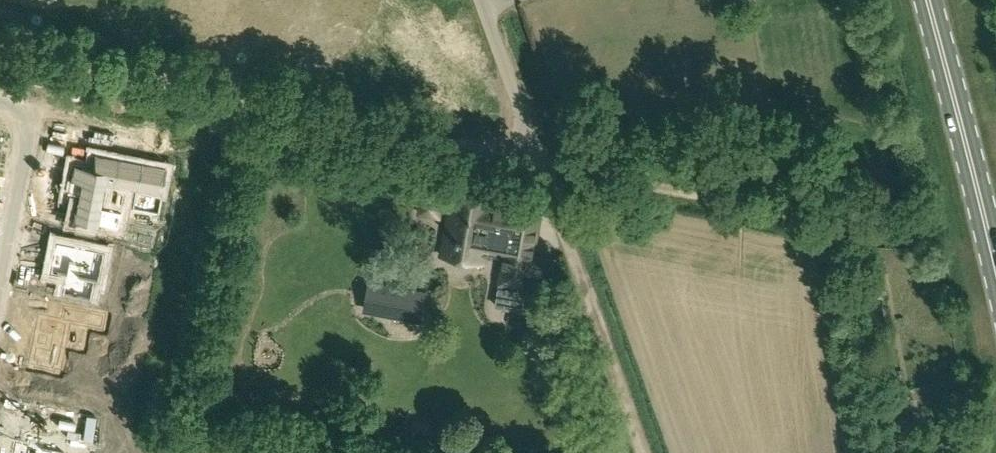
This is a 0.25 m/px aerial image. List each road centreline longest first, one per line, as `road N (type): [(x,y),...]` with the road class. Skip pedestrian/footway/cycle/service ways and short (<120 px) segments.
road 1 (unclassified): [(542,168),(0,47)]
road 2 (unclassified): [(542,168),(902,233)]
road 3 (track): [(645,452),(542,168)]
road 4 (primary): [(995,264),(927,0)]
road 5 (residential): [(0,104),(36,112),(0,292)]
road 6 (unclassified): [(542,168),(482,0)]

